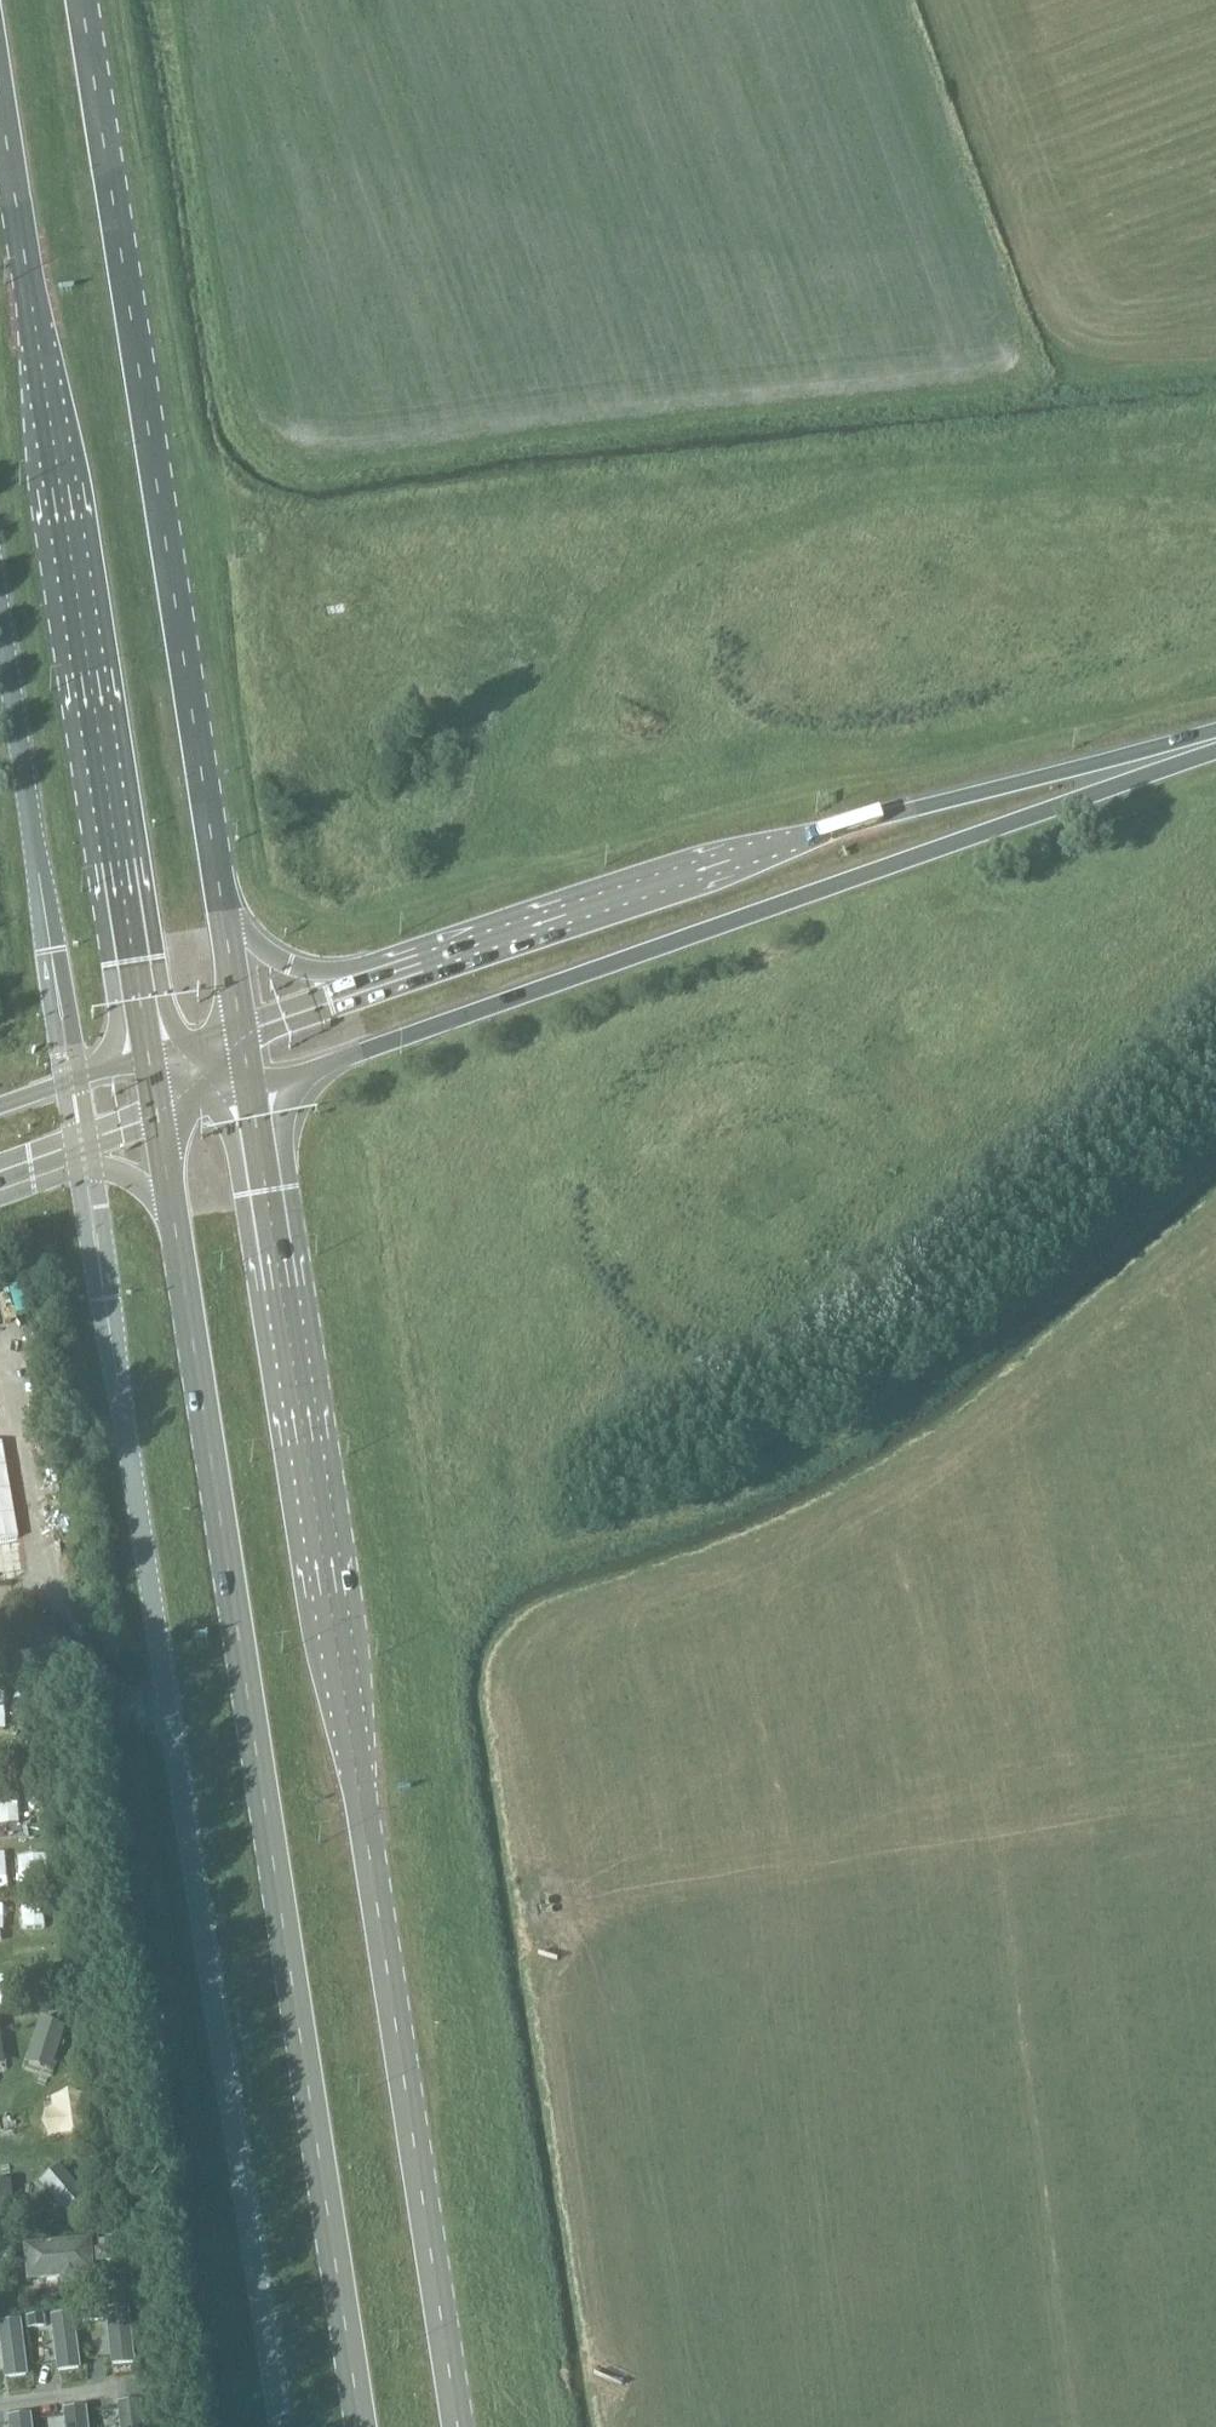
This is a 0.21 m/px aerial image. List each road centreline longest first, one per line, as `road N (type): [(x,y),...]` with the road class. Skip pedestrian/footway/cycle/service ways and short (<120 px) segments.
road 1 (primary): [(455,2426),(253,1092)]
road 2 (unclassified): [(281,2426),(84,1163)]
road 3 (primary): [(171,1206),(361,2426)]
road 4 (primary): [(253,1092),(1215,742)]
road 5 (primary): [(0,99),(148,1056)]
road 6 (primary): [(222,892),(82,0)]
road 7 (primary): [(1215,740),(819,833),(390,974)]
road 8 (unclassified): [(71,1079),(0,619)]
road 9 (primary): [(390,974),(291,969),(267,954),(222,892)]
road 10 (primary): [(390,974),(243,1023)]
road 11 (primary): [(243,1023),(222,892)]

